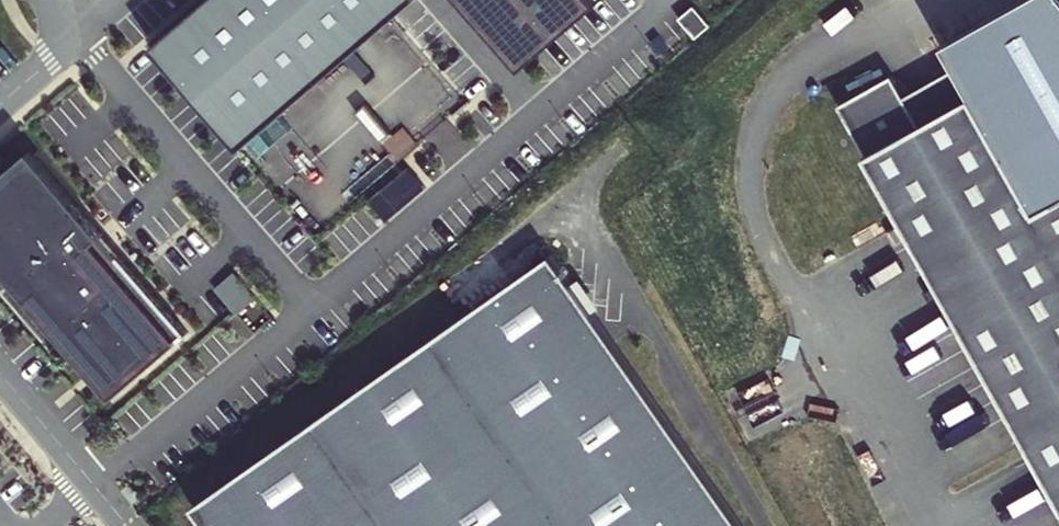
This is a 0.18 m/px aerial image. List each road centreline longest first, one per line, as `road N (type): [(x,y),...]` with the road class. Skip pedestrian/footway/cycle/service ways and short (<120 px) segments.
road 1 (residential): [(128,525),(0,373)]

